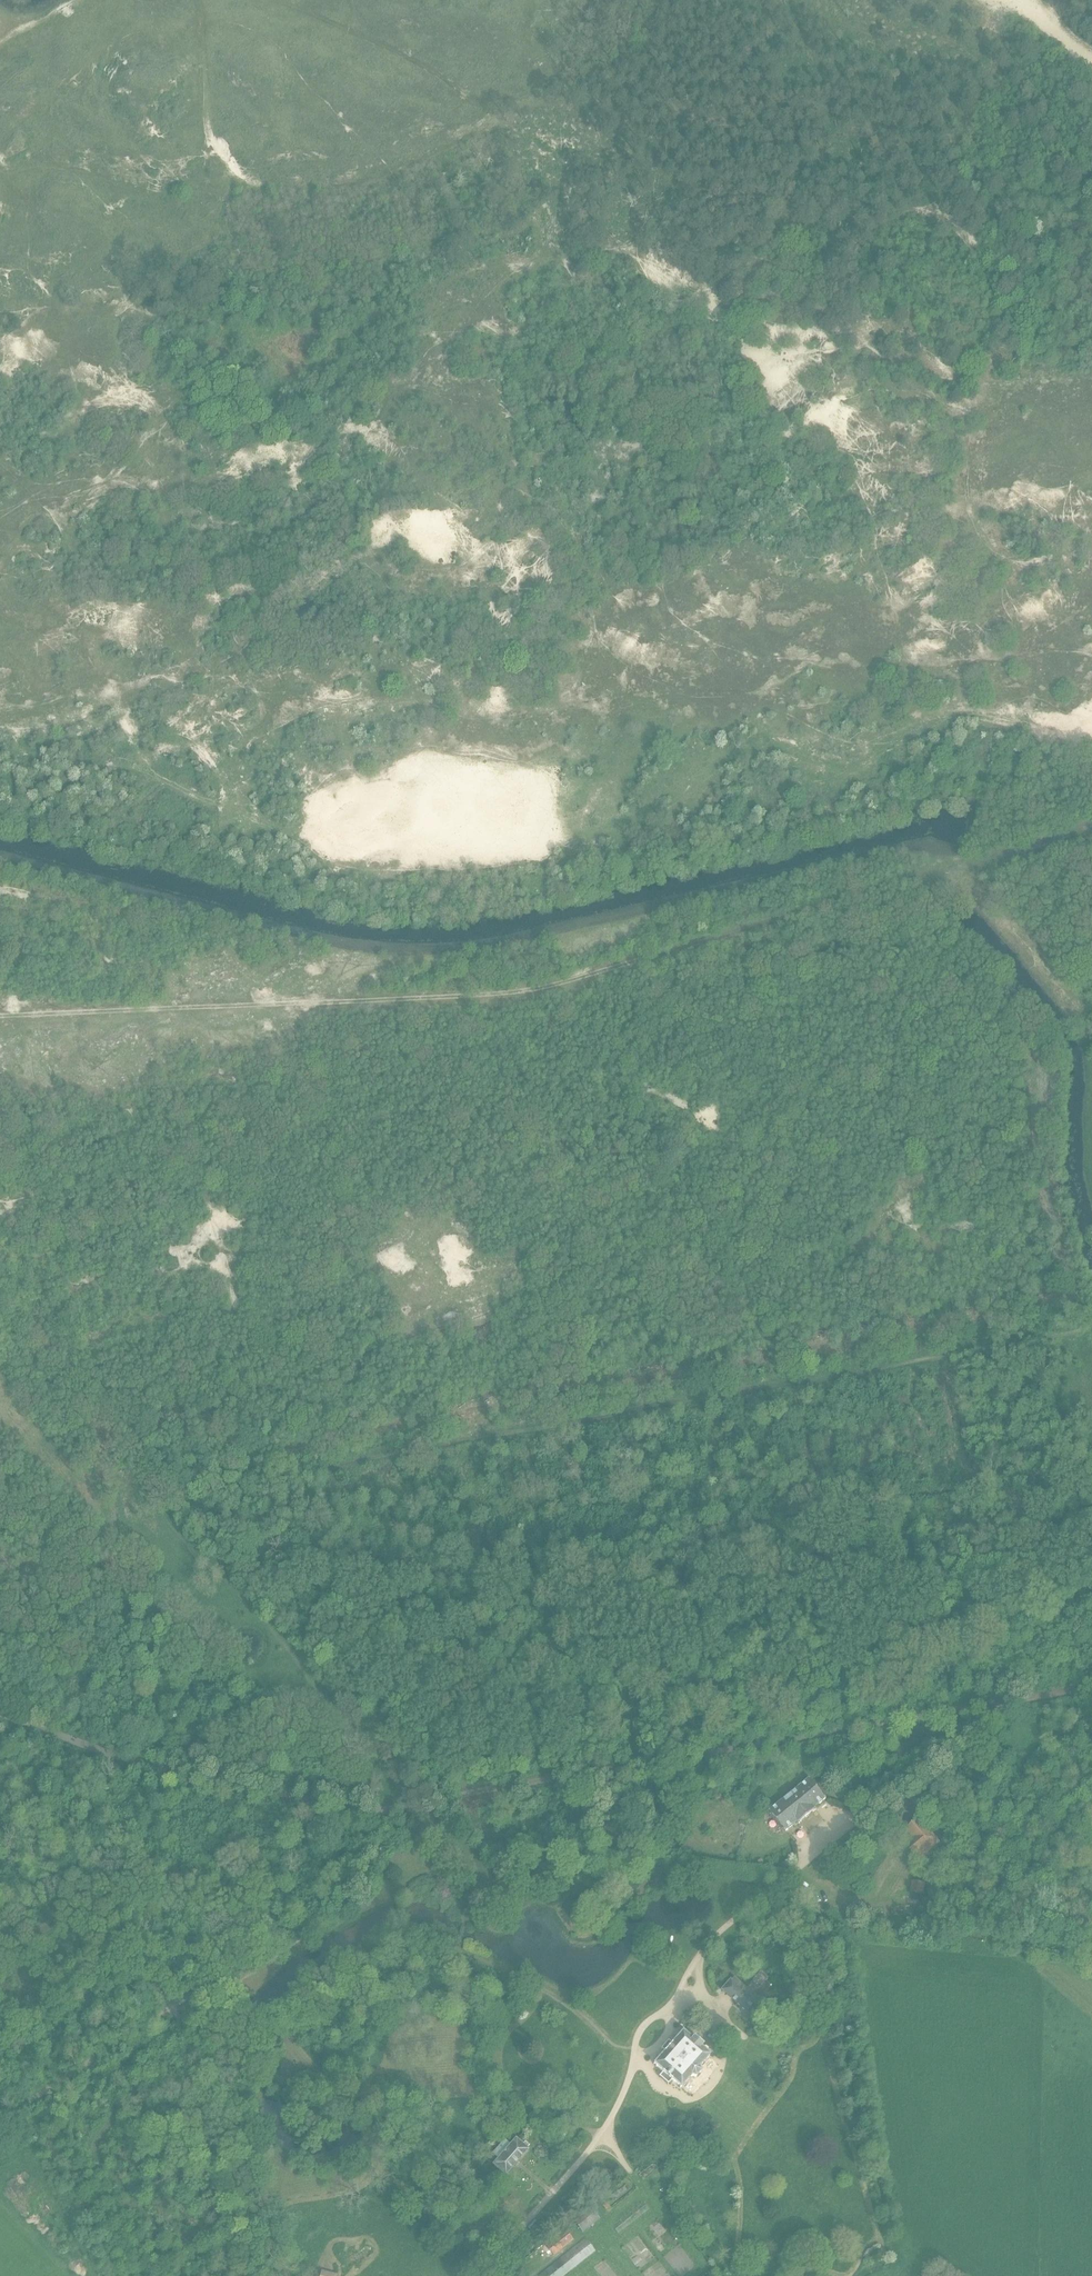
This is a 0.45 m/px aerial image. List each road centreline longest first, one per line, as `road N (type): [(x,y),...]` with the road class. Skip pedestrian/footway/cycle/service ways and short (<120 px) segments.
road 1 (track): [(277,1936),(129,1884),(143,1871),(132,1847),(0,1778)]
road 2 (track): [(170,2006),(0,2122)]
road 3 (track): [(0,1958),(143,1871)]
road 4 (track): [(379,1811),(331,1893),(277,1936)]

